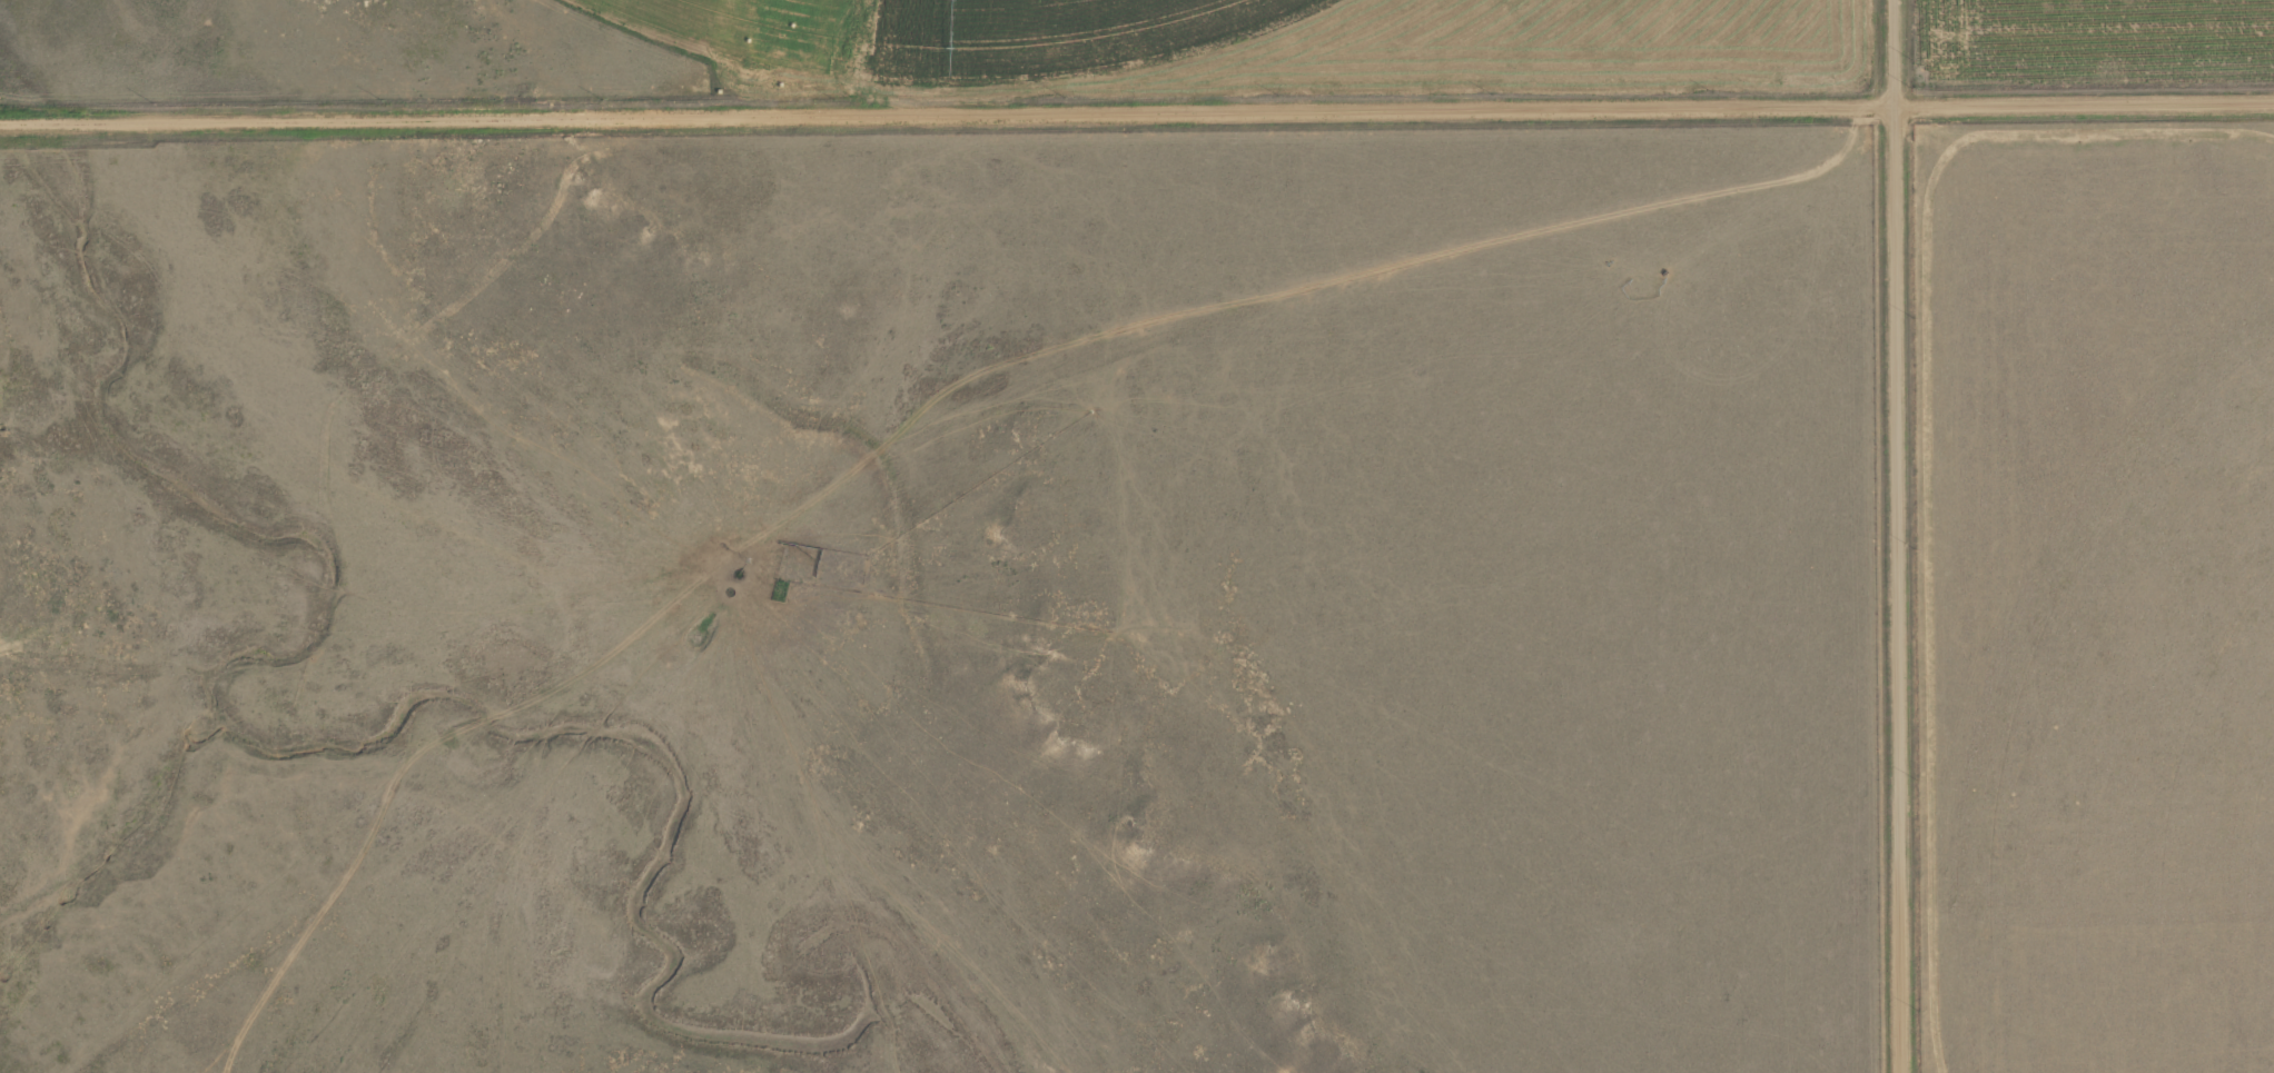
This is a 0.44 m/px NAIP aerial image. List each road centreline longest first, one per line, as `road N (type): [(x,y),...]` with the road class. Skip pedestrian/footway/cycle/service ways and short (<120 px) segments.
road 1 (residential): [(0,122),(2273,102)]
road 2 (residential): [(1903,1072),(1896,0)]

